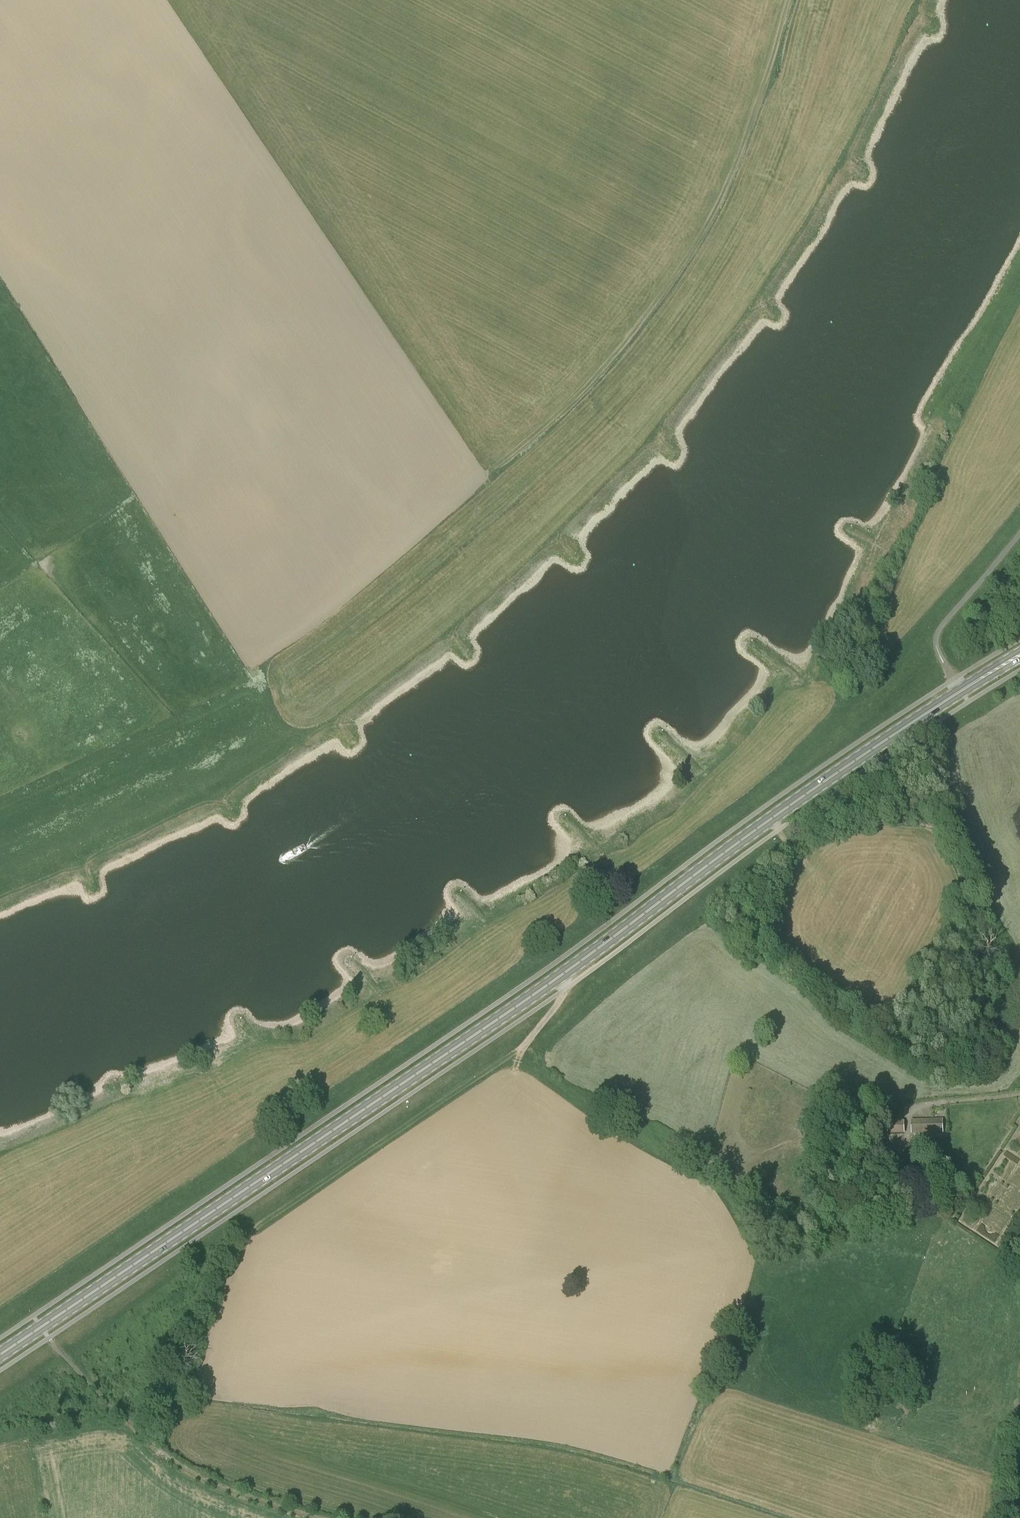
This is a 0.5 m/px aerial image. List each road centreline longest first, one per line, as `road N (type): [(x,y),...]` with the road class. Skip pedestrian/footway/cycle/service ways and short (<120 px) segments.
road 1 (primary): [(0,1355),(534,998),(828,778),(1019,657)]
road 2 (track): [(0,801),(262,684)]

